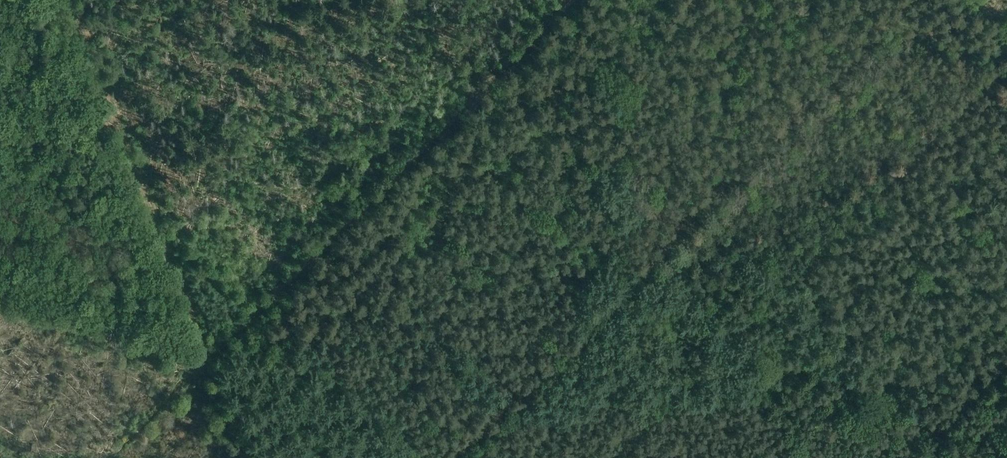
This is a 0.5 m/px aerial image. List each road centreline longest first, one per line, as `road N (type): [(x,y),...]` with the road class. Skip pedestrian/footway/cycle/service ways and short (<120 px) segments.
road 1 (track): [(207,362),(574,0)]
road 2 (track): [(207,362),(71,0)]
road 3 (track): [(0,309),(207,362),(244,457)]
road 4 (track): [(108,457),(207,362)]

